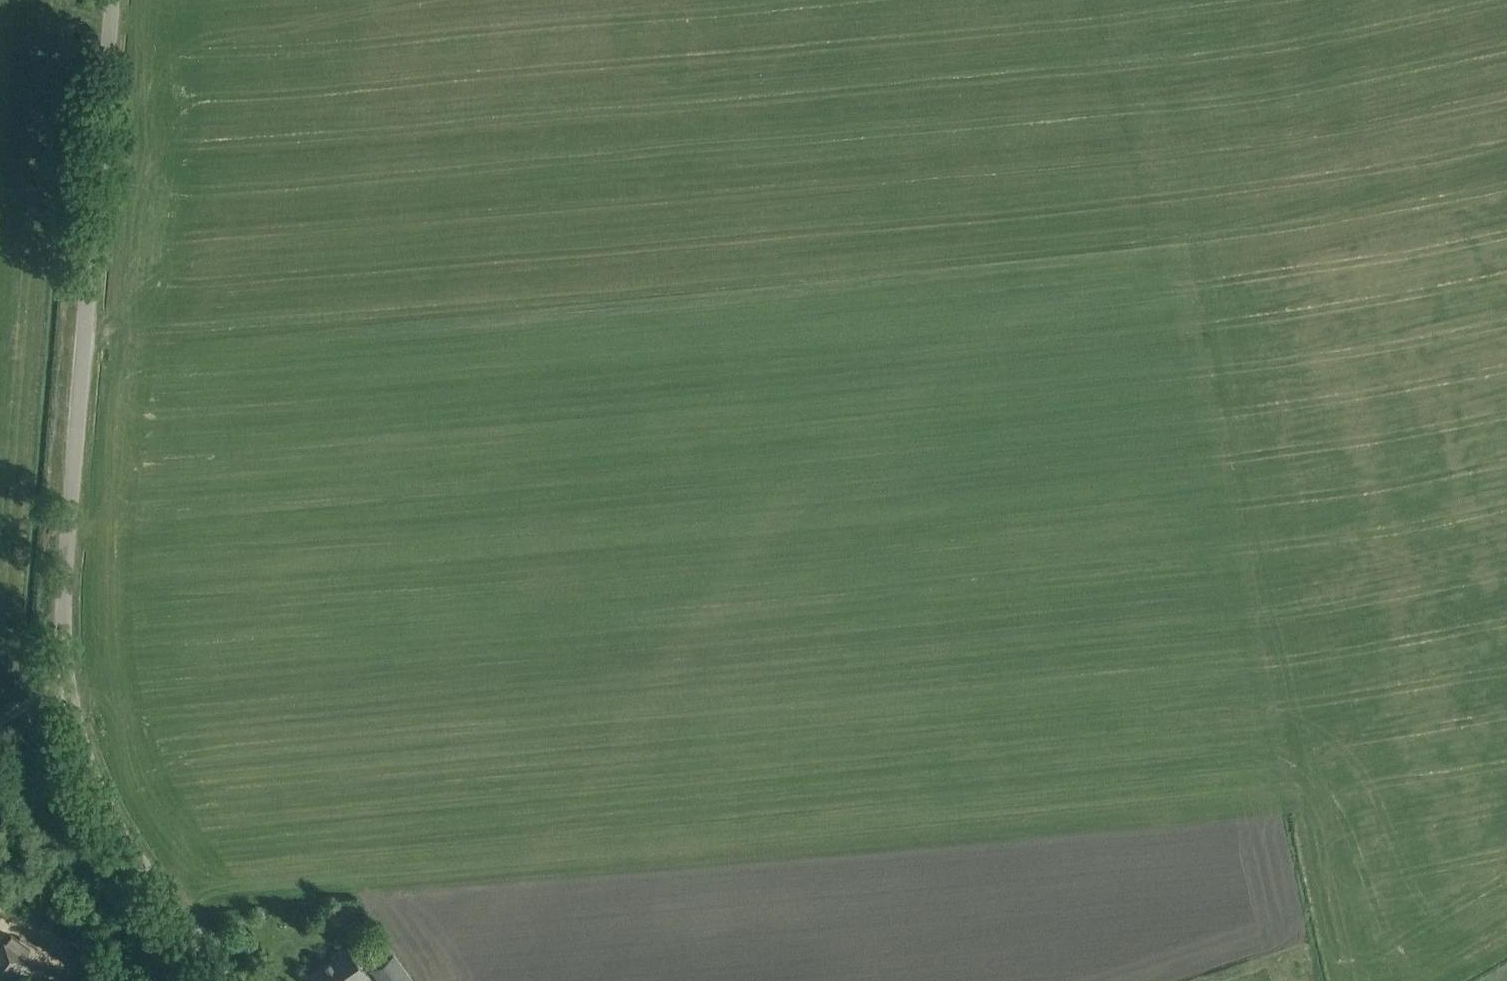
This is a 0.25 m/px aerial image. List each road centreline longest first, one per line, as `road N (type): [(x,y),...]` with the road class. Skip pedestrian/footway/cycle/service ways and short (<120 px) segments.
road 1 (unclassified): [(230,980),(108,807),(82,745),(63,646),(112,0)]

